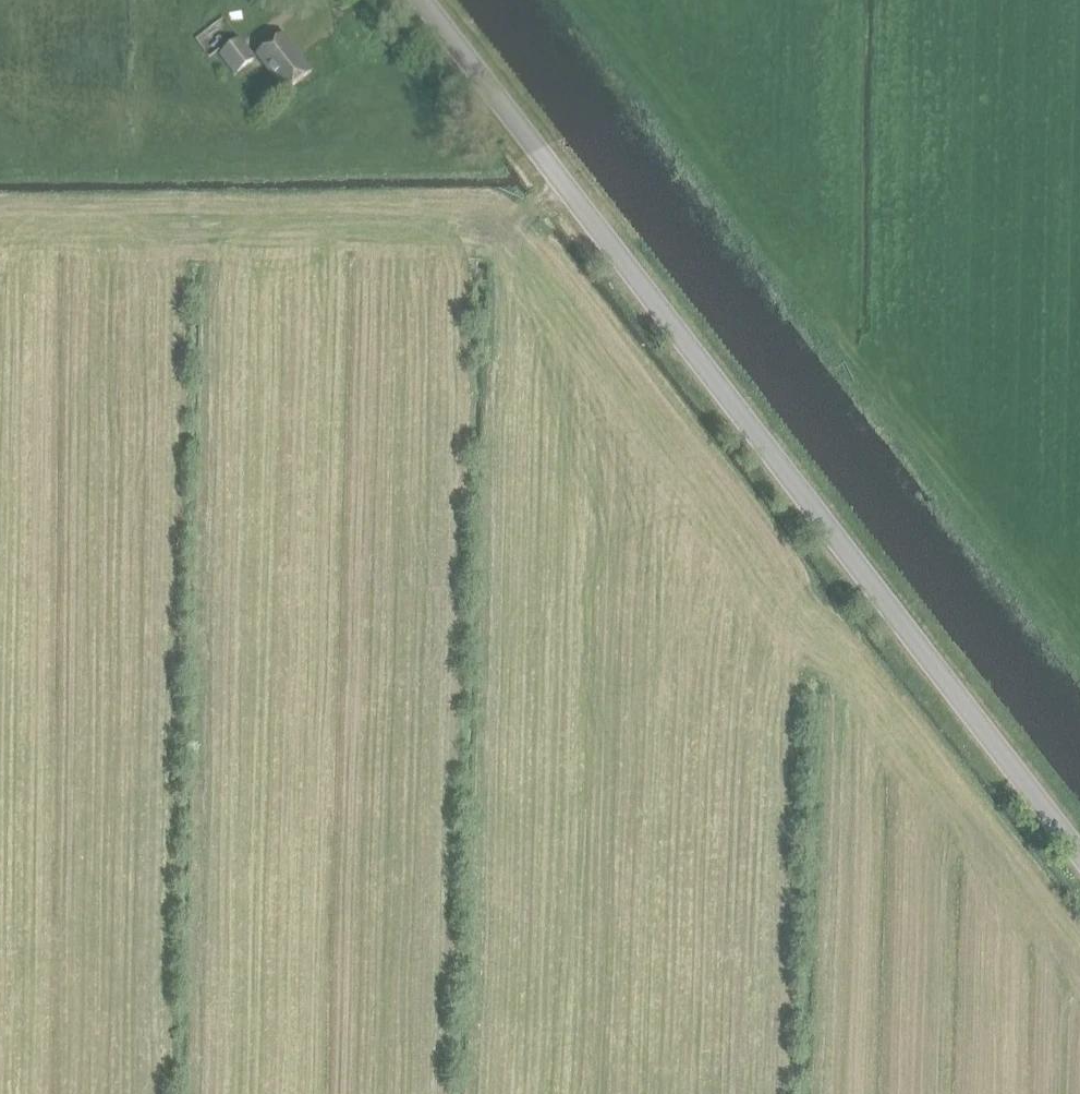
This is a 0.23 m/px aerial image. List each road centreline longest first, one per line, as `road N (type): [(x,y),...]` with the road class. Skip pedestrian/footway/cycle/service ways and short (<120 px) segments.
road 1 (secondary): [(1079,858),(418,0)]

